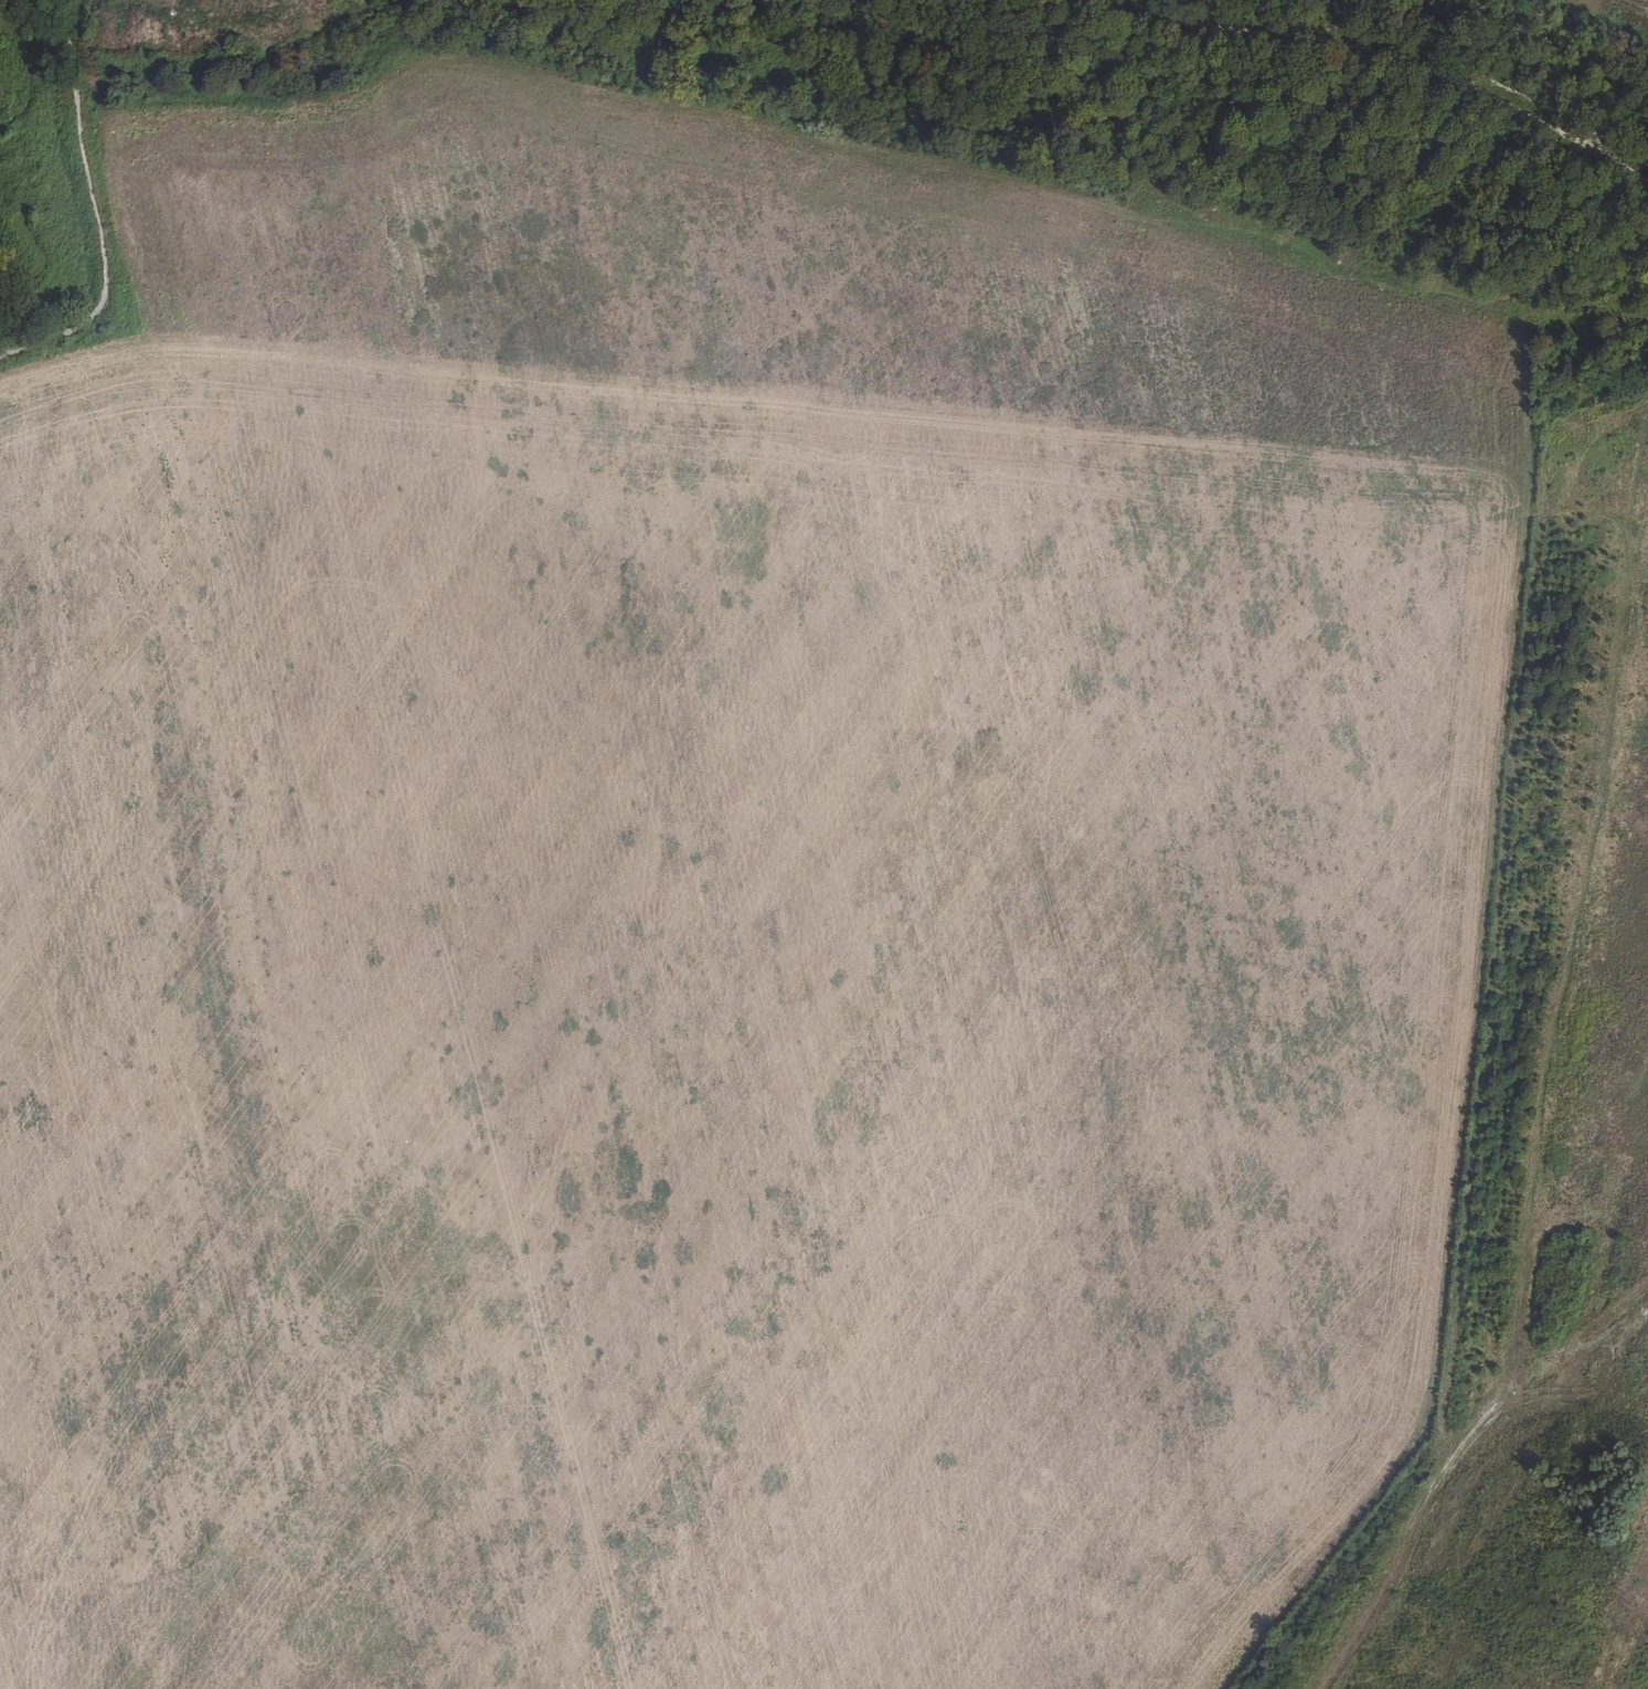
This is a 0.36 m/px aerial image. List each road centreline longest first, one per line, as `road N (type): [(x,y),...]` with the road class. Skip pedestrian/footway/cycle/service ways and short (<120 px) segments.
road 1 (track): [(1647,1286),(1516,1386),(1318,1688)]
road 2 (track): [(1027,172),(1524,318)]
road 3 (track): [(71,0),(77,108),(109,288),(87,328),(0,357)]

